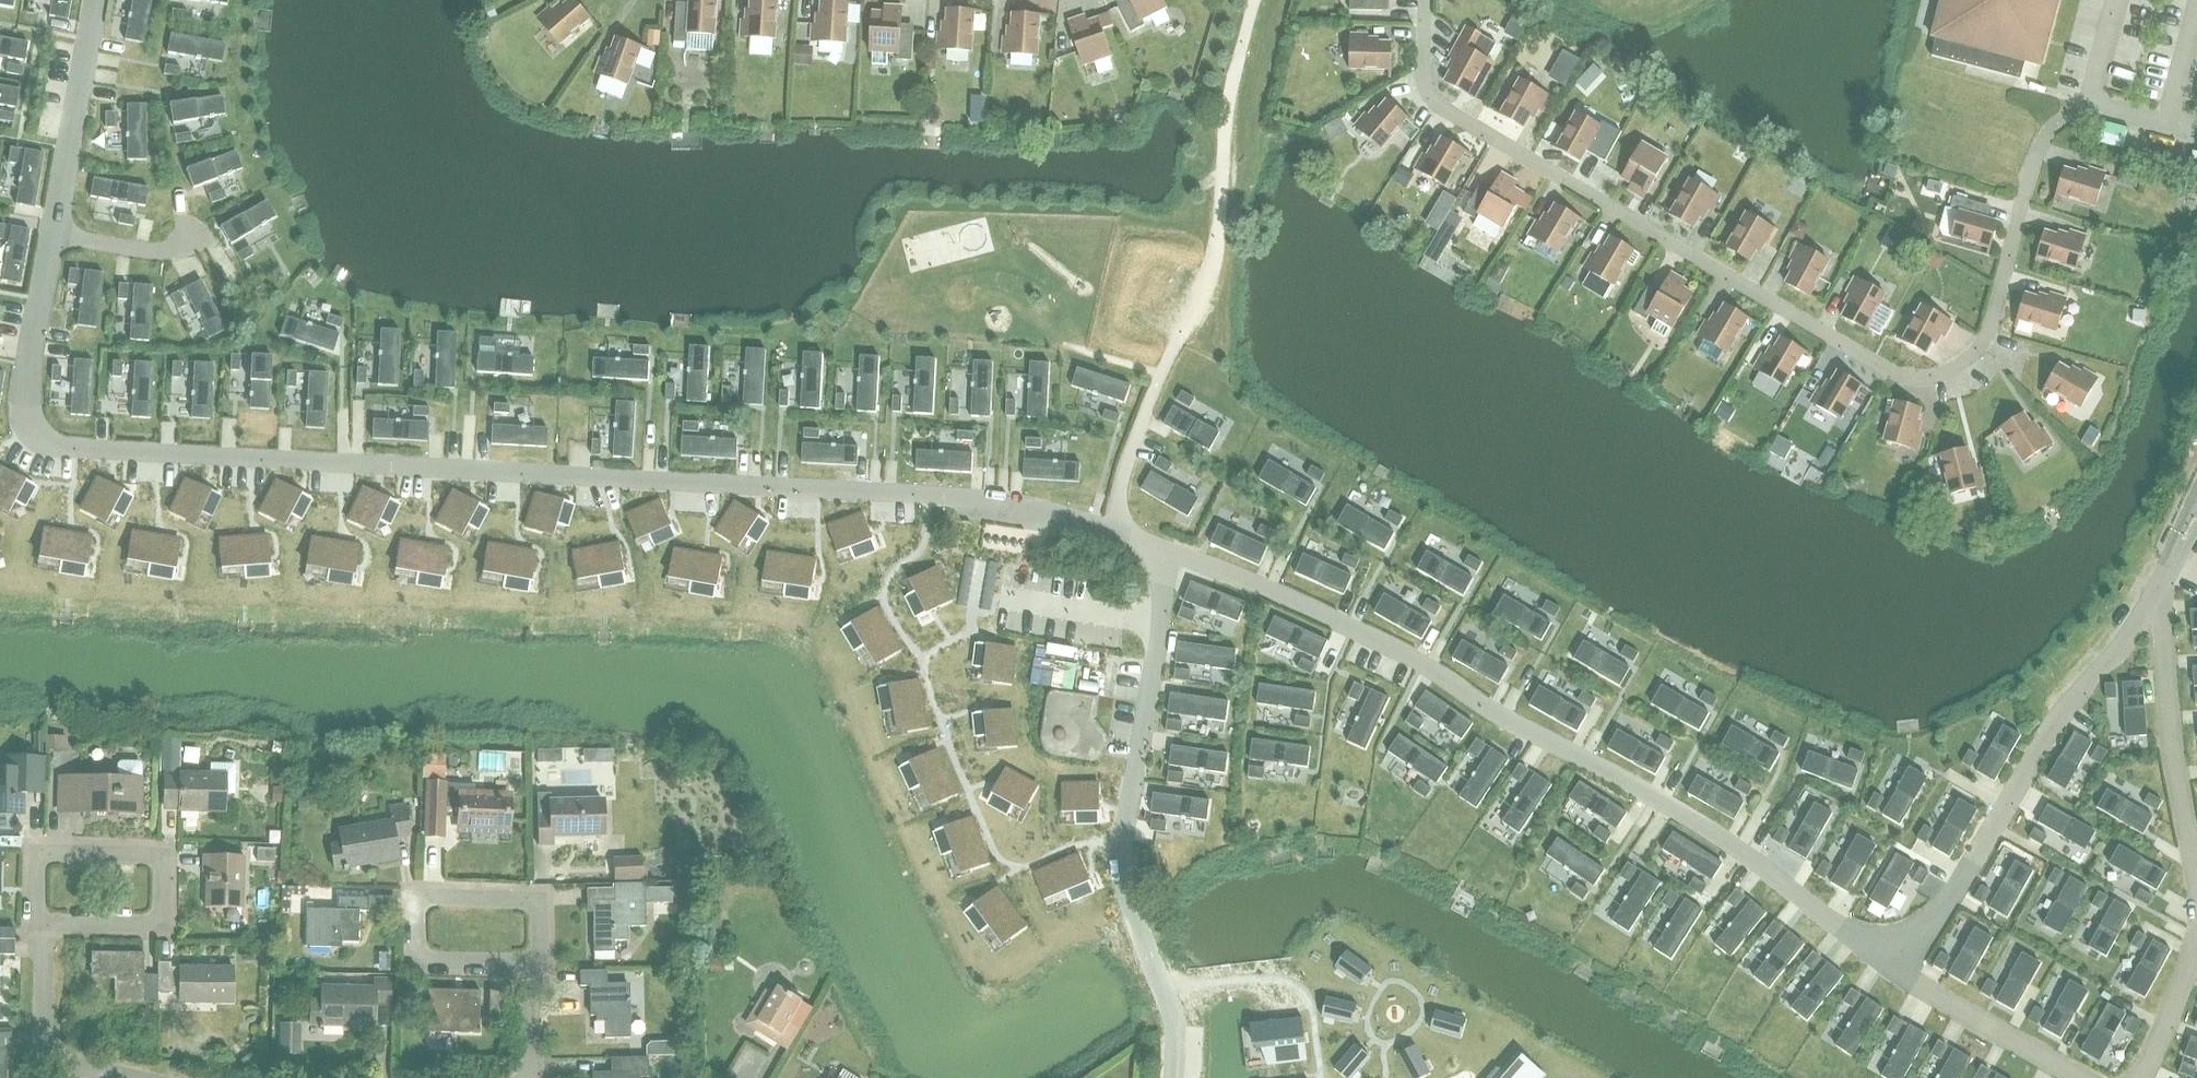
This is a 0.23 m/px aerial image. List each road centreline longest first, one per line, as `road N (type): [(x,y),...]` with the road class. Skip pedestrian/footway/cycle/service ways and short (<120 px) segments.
road 1 (residential): [(44,928),(160,928),(162,856),(39,854)]
road 2 (residential): [(417,960),(416,896),(538,902),(534,960)]
road 3 (residential): [(128,1077),(43,1058),(44,928)]

